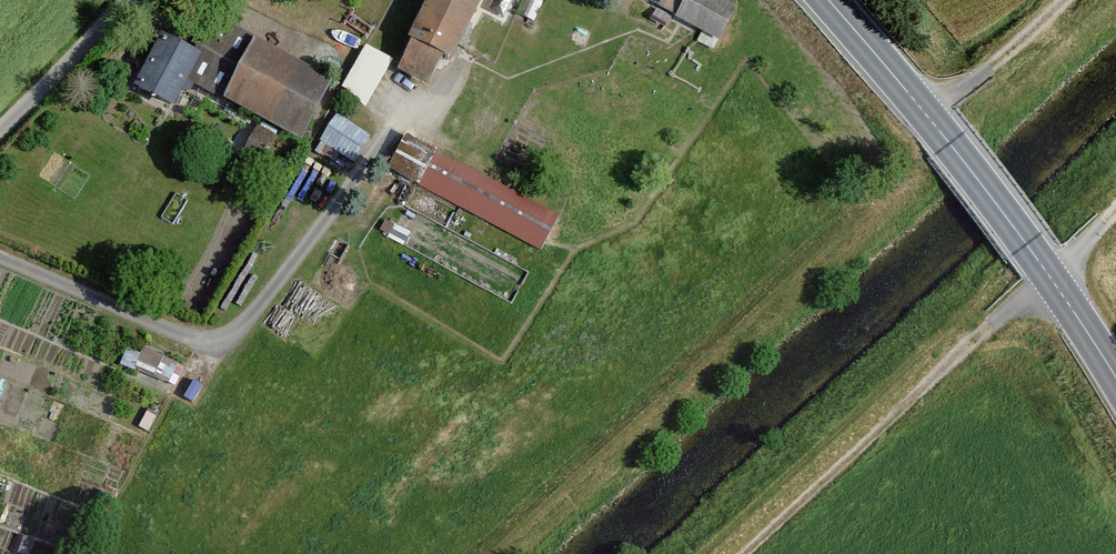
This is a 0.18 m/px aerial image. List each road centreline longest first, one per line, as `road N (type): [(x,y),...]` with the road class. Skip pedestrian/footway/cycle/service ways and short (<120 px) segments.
road 1 (track): [(1115,212),(743,553)]
road 2 (secondary): [(827,0),(1027,245),(1115,389)]
road 3 (unclassified): [(0,133),(129,0)]

